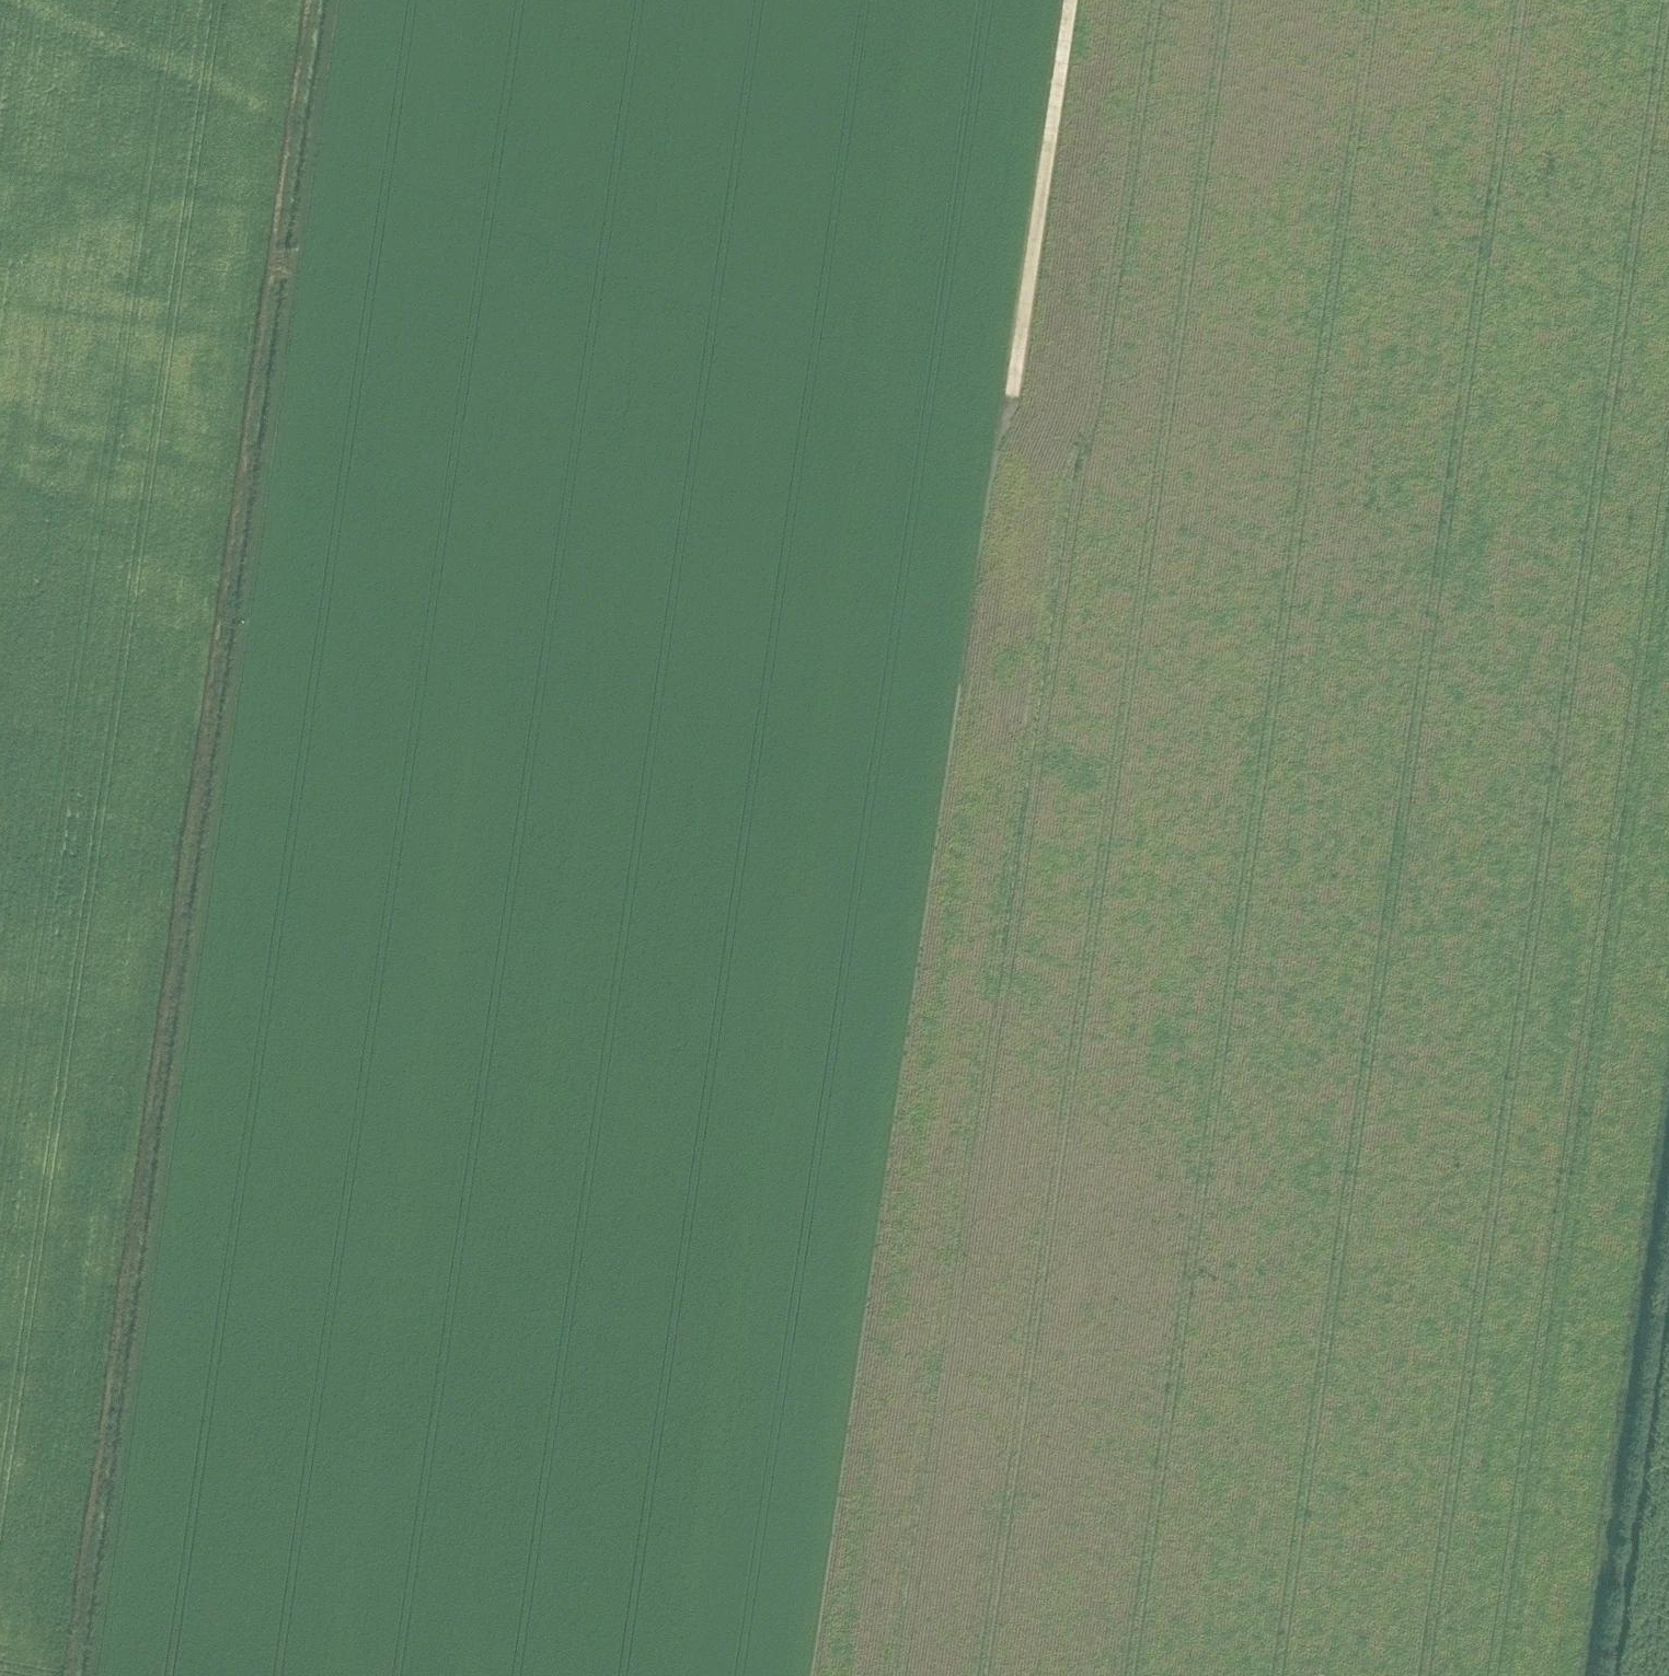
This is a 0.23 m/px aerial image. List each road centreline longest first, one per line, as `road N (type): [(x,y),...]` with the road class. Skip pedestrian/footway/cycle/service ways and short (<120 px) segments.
road 1 (track): [(1072,0),(834,1675)]
road 2 (track): [(121,1246),(306,0)]

